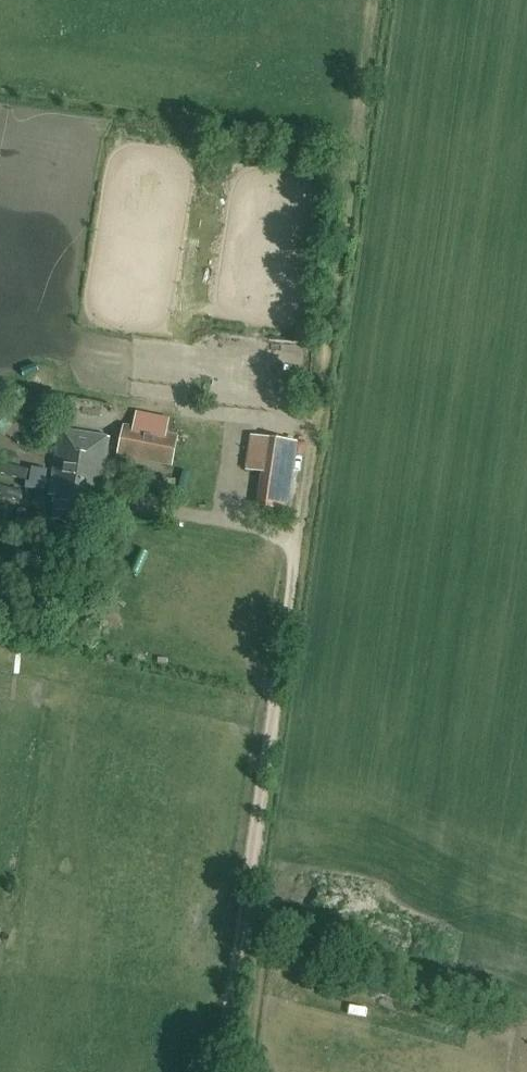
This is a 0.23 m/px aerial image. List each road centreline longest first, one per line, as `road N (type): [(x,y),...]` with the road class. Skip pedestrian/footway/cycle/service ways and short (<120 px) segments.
road 1 (track): [(245,896),(526,993)]
road 2 (unclassified): [(216,1071),(245,896)]
road 3 (track): [(241,1071),(268,904)]

